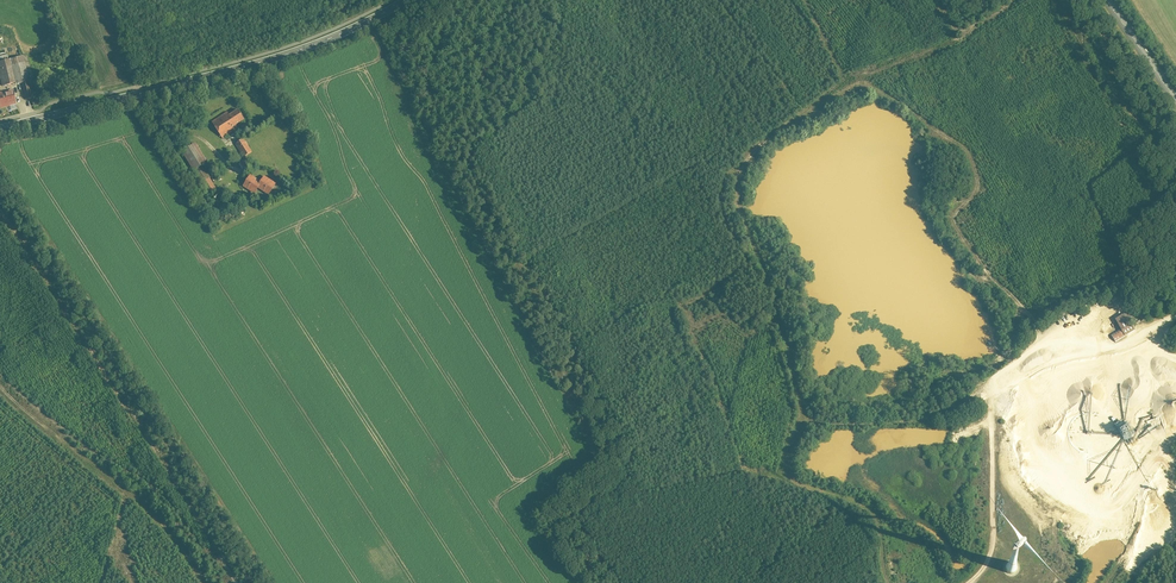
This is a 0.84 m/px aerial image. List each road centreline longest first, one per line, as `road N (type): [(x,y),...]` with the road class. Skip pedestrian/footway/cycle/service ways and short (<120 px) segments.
road 1 (tertiary): [(0,130),(283,57),(409,0)]
road 2 (track): [(1127,342),(1036,358),(1010,377),(993,562),(973,582)]
road 3 (track): [(204,582),(169,528),(0,383)]

